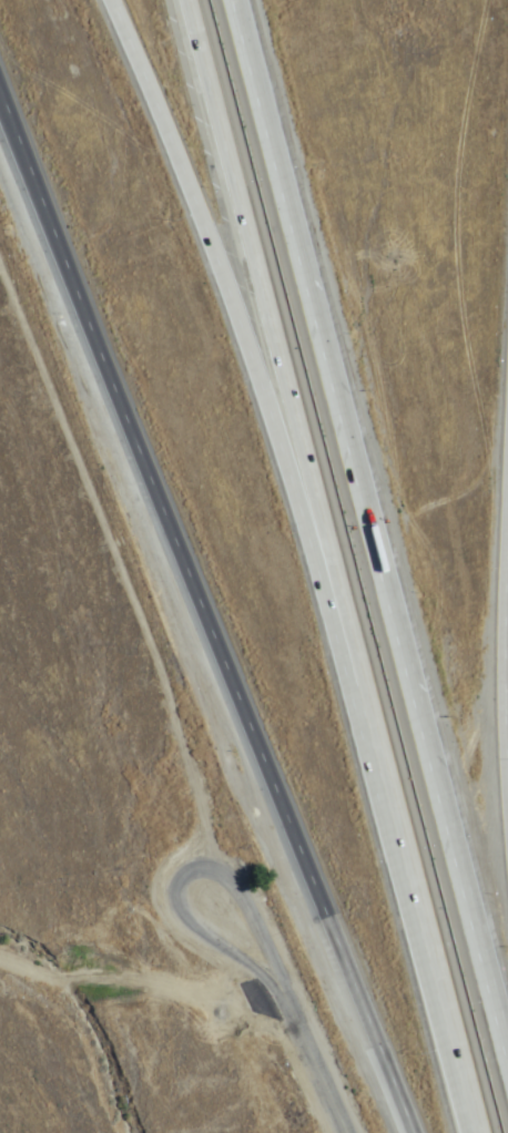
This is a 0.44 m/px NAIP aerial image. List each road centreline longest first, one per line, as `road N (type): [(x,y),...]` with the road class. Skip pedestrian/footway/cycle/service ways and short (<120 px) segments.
road 1 (motorway): [(0,102),(409,1132)]
road 2 (motorway): [(507,1046),(236,0)]
road 3 (motorway): [(111,0),(272,422),(397,847)]
road 4 (motorway): [(185,0),(397,847)]
road 5 (residential): [(271,972),(247,898),(219,871),(184,872),(174,901),(199,932),(271,972)]
road 6 (motorway): [(397,847),(472,1132)]
road 7 (motorway): [(507,774),(507,558)]
road 8 (residential): [(347,1132),(271,972)]

